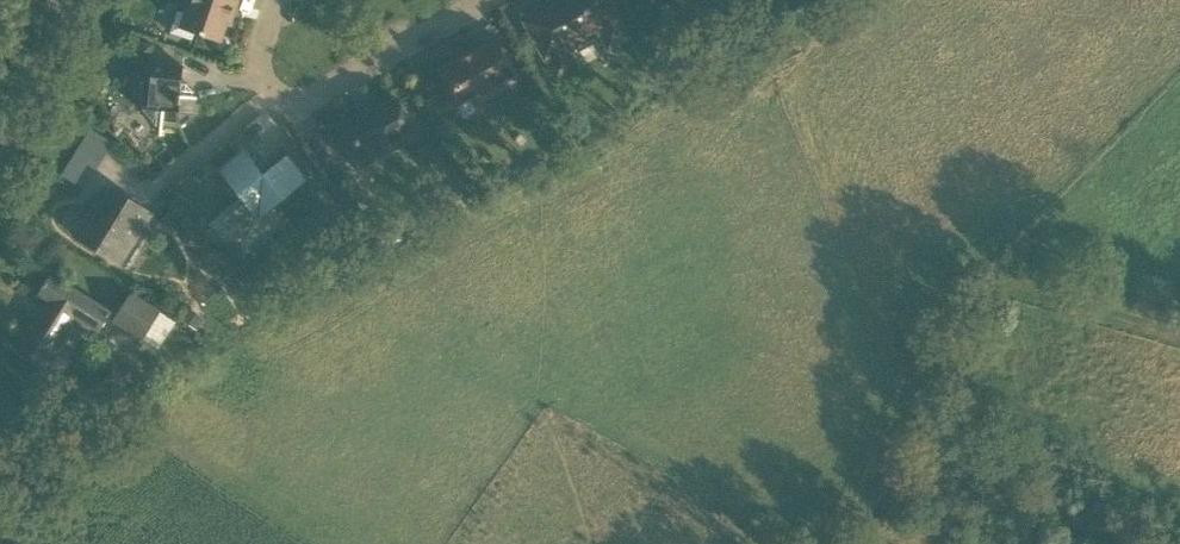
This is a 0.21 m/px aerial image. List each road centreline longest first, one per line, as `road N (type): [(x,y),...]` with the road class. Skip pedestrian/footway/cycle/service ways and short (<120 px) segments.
road 1 (residential): [(274,94),(297,103),(484,0)]
road 2 (tertiary): [(0,186),(63,0)]
road 3 (residential): [(179,169),(274,94)]

